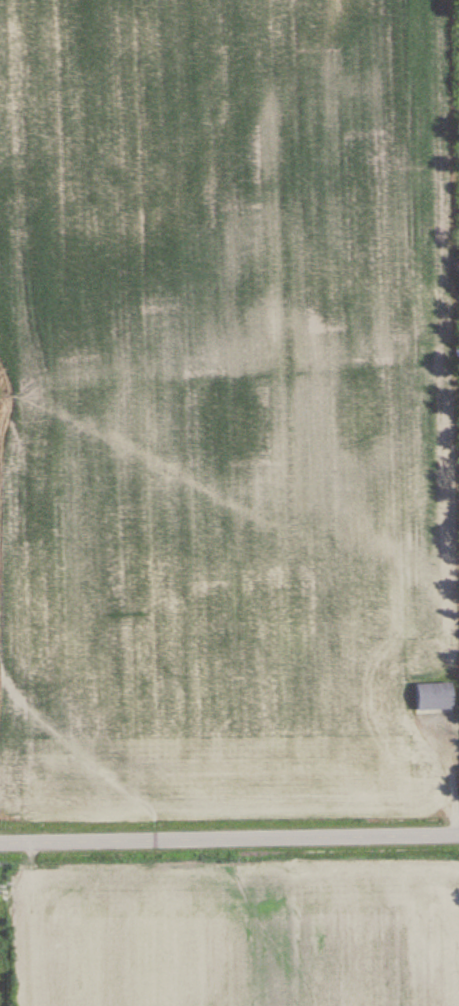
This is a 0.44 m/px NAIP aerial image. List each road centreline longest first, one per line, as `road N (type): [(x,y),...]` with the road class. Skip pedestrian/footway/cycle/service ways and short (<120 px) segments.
road 1 (residential): [(0,841),(458,833)]

